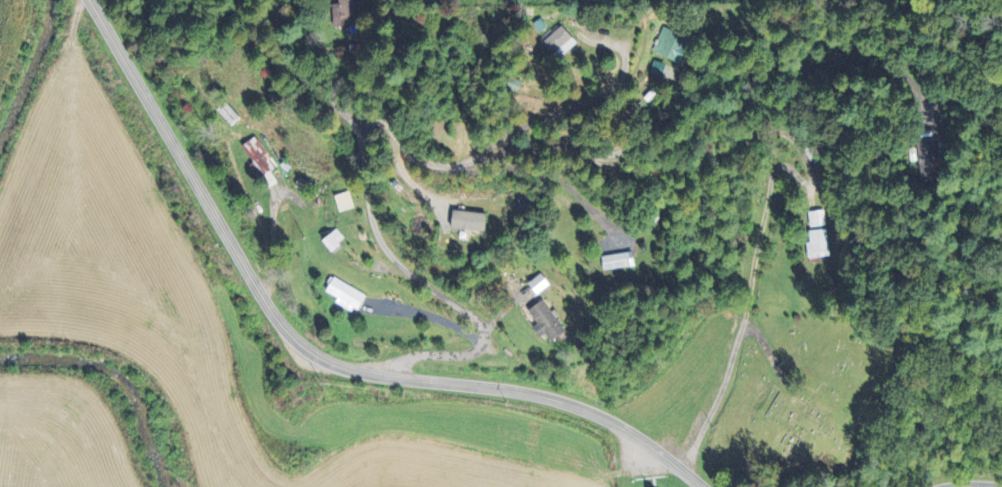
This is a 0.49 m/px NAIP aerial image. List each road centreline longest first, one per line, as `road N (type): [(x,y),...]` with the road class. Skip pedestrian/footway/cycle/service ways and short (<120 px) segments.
road 1 (tertiary): [(701,486),(639,436),(579,405),(380,375),(301,348),(88,0)]
road 2 (residential): [(380,375),(423,353),(465,353),(485,333),(481,322),(413,276),(375,230),(355,123)]
road 3 (residential): [(355,123),(383,122),(414,155),(447,165),(613,86)]
road 4 (residential): [(355,123),(296,69),(282,40),(278,0)]

